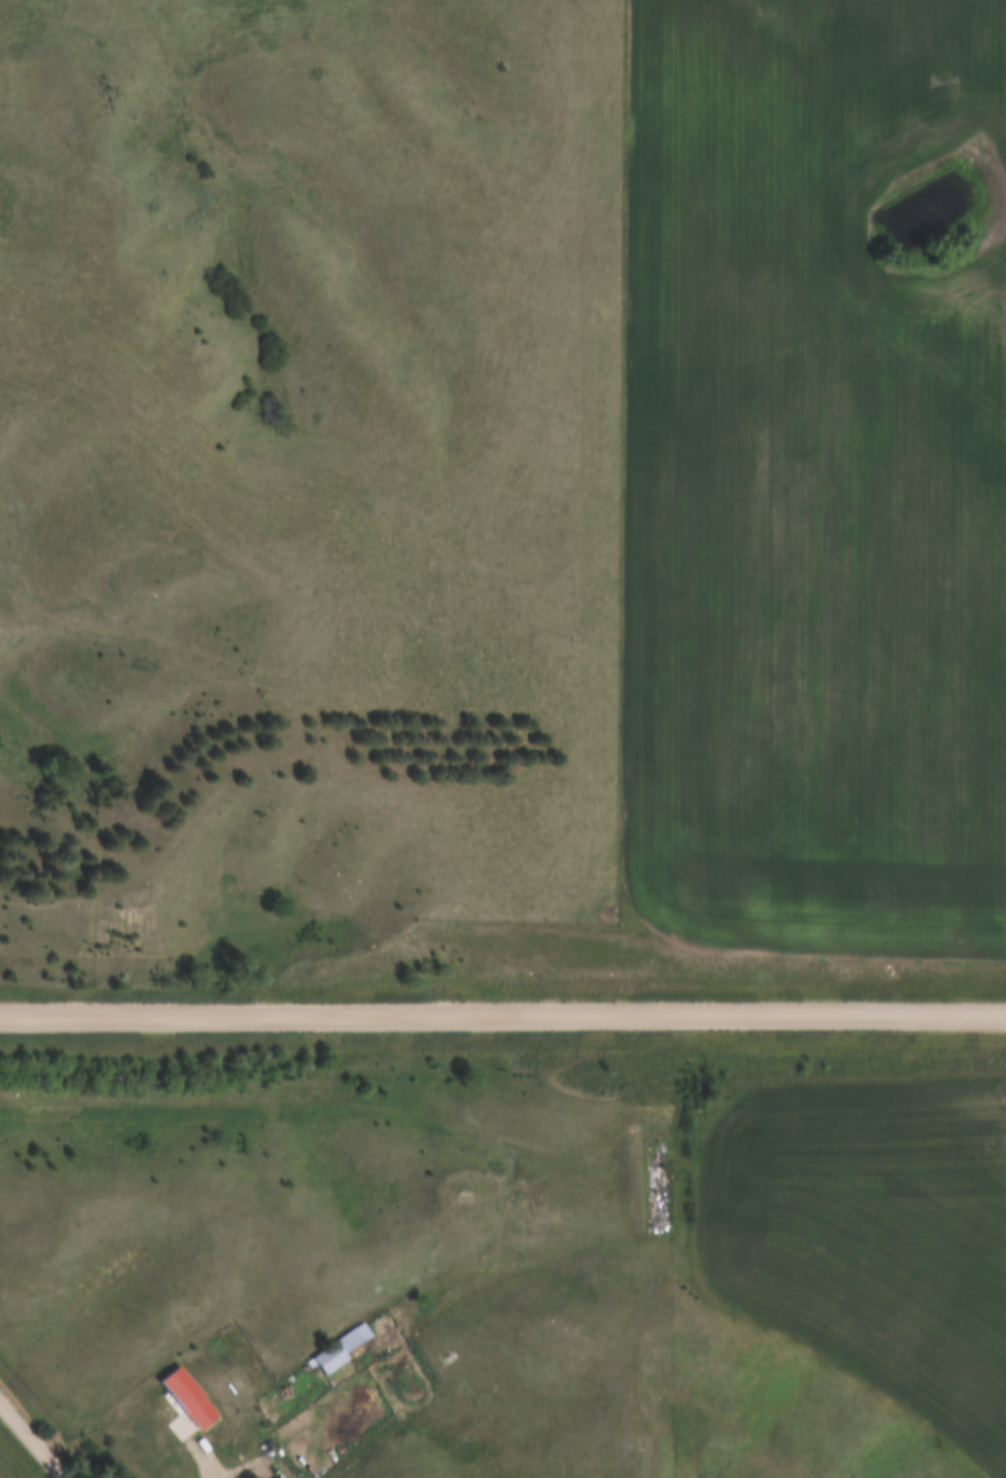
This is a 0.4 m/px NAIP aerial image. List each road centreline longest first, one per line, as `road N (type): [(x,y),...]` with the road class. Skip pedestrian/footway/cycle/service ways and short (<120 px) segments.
road 1 (tertiary): [(1005,1010),(0,1014)]

